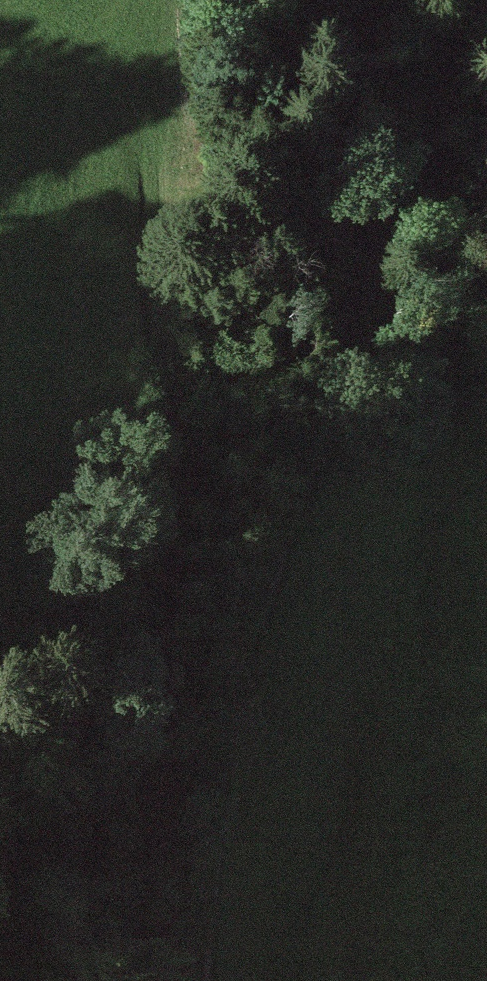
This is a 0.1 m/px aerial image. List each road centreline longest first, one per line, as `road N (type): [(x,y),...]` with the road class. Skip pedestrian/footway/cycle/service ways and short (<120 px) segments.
road 1 (track): [(203,950),(226,717),(325,398),(403,207),(472,0)]
road 2 (track): [(149,146),(184,465),(147,712),(182,899),(203,950)]

